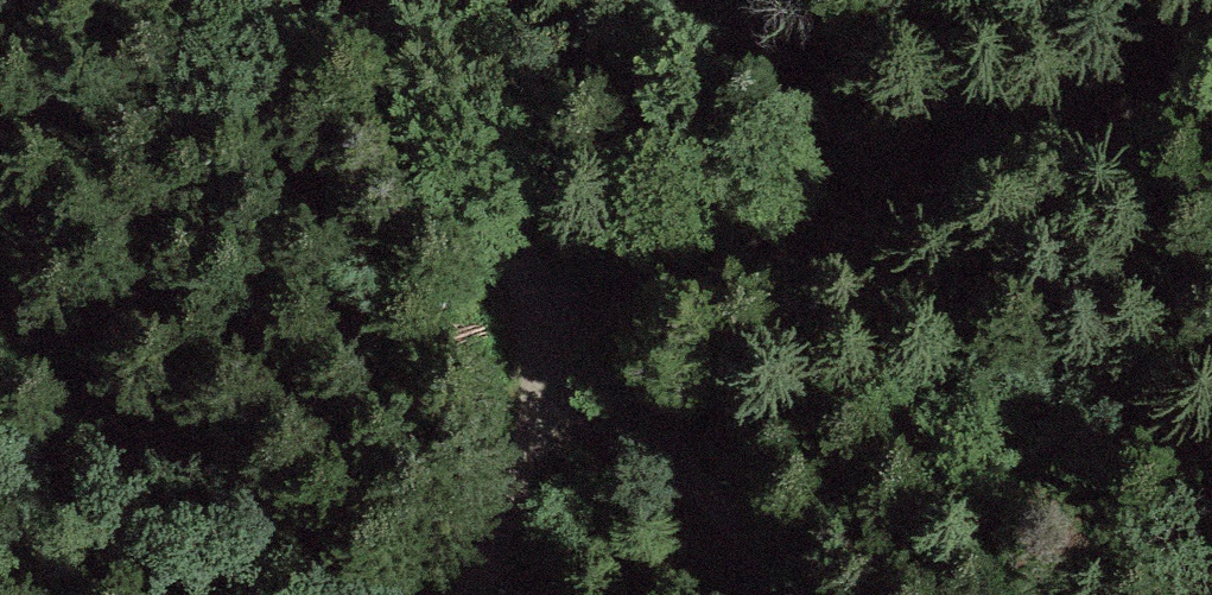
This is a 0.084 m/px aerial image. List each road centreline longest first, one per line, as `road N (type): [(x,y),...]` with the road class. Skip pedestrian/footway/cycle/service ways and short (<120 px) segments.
road 1 (track): [(360,0),(590,346),(838,594)]
road 2 (track): [(1211,74),(654,295),(590,346)]
road 3 (track): [(478,594),(590,346)]

